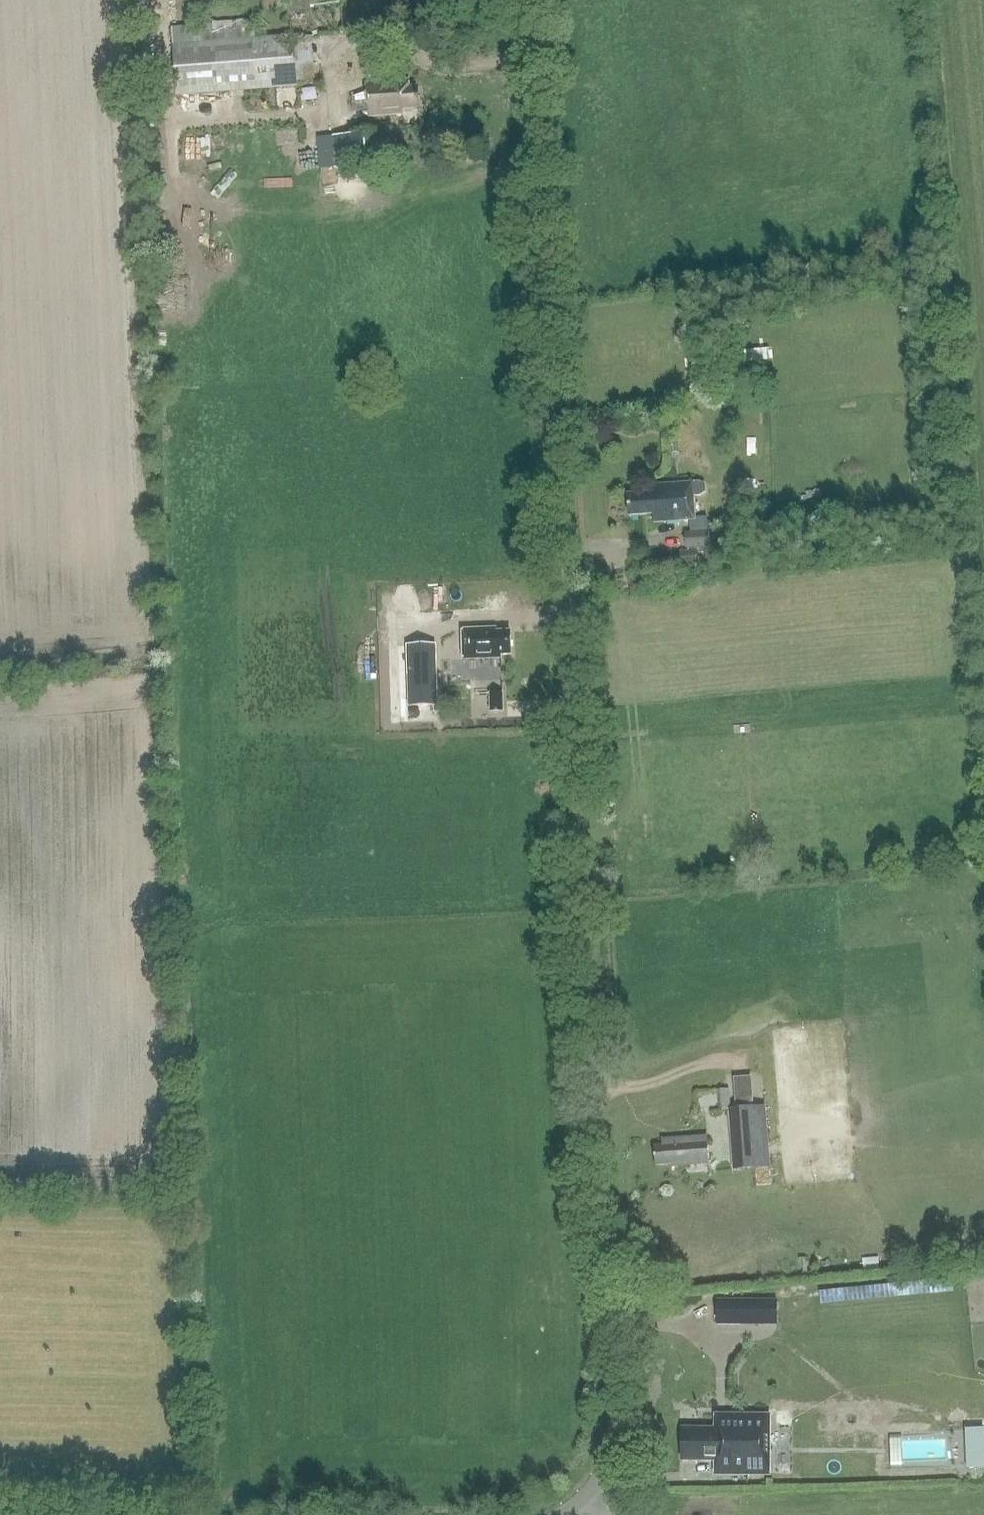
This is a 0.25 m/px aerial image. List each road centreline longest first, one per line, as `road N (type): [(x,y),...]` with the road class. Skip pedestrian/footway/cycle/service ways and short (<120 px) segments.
road 1 (residential): [(590,1489),(607,1463),(613,1432),(570,629),(523,0)]

